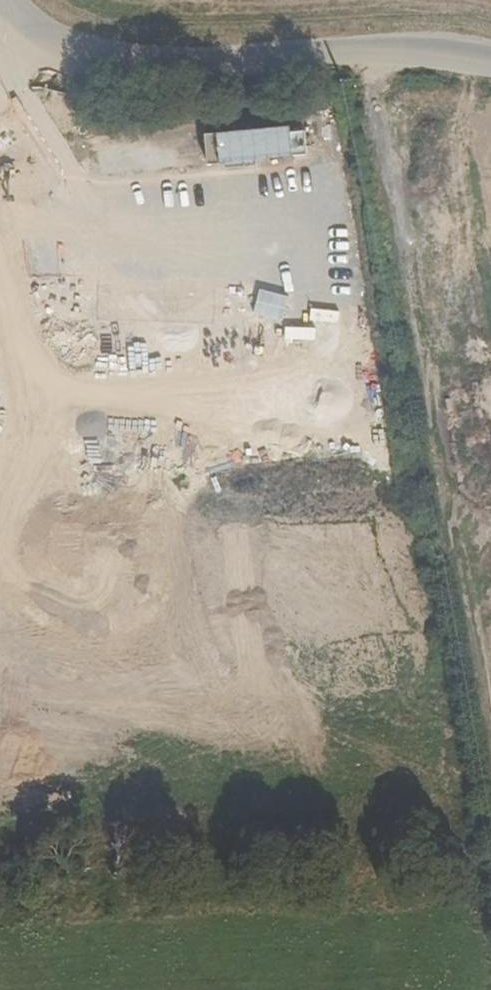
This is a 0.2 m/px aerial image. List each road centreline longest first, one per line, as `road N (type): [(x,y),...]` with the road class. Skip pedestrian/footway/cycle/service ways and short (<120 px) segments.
road 1 (track): [(375,55),(490,705)]
road 2 (unclassified): [(490,61),(365,55),(123,65),(70,54),(31,29)]

